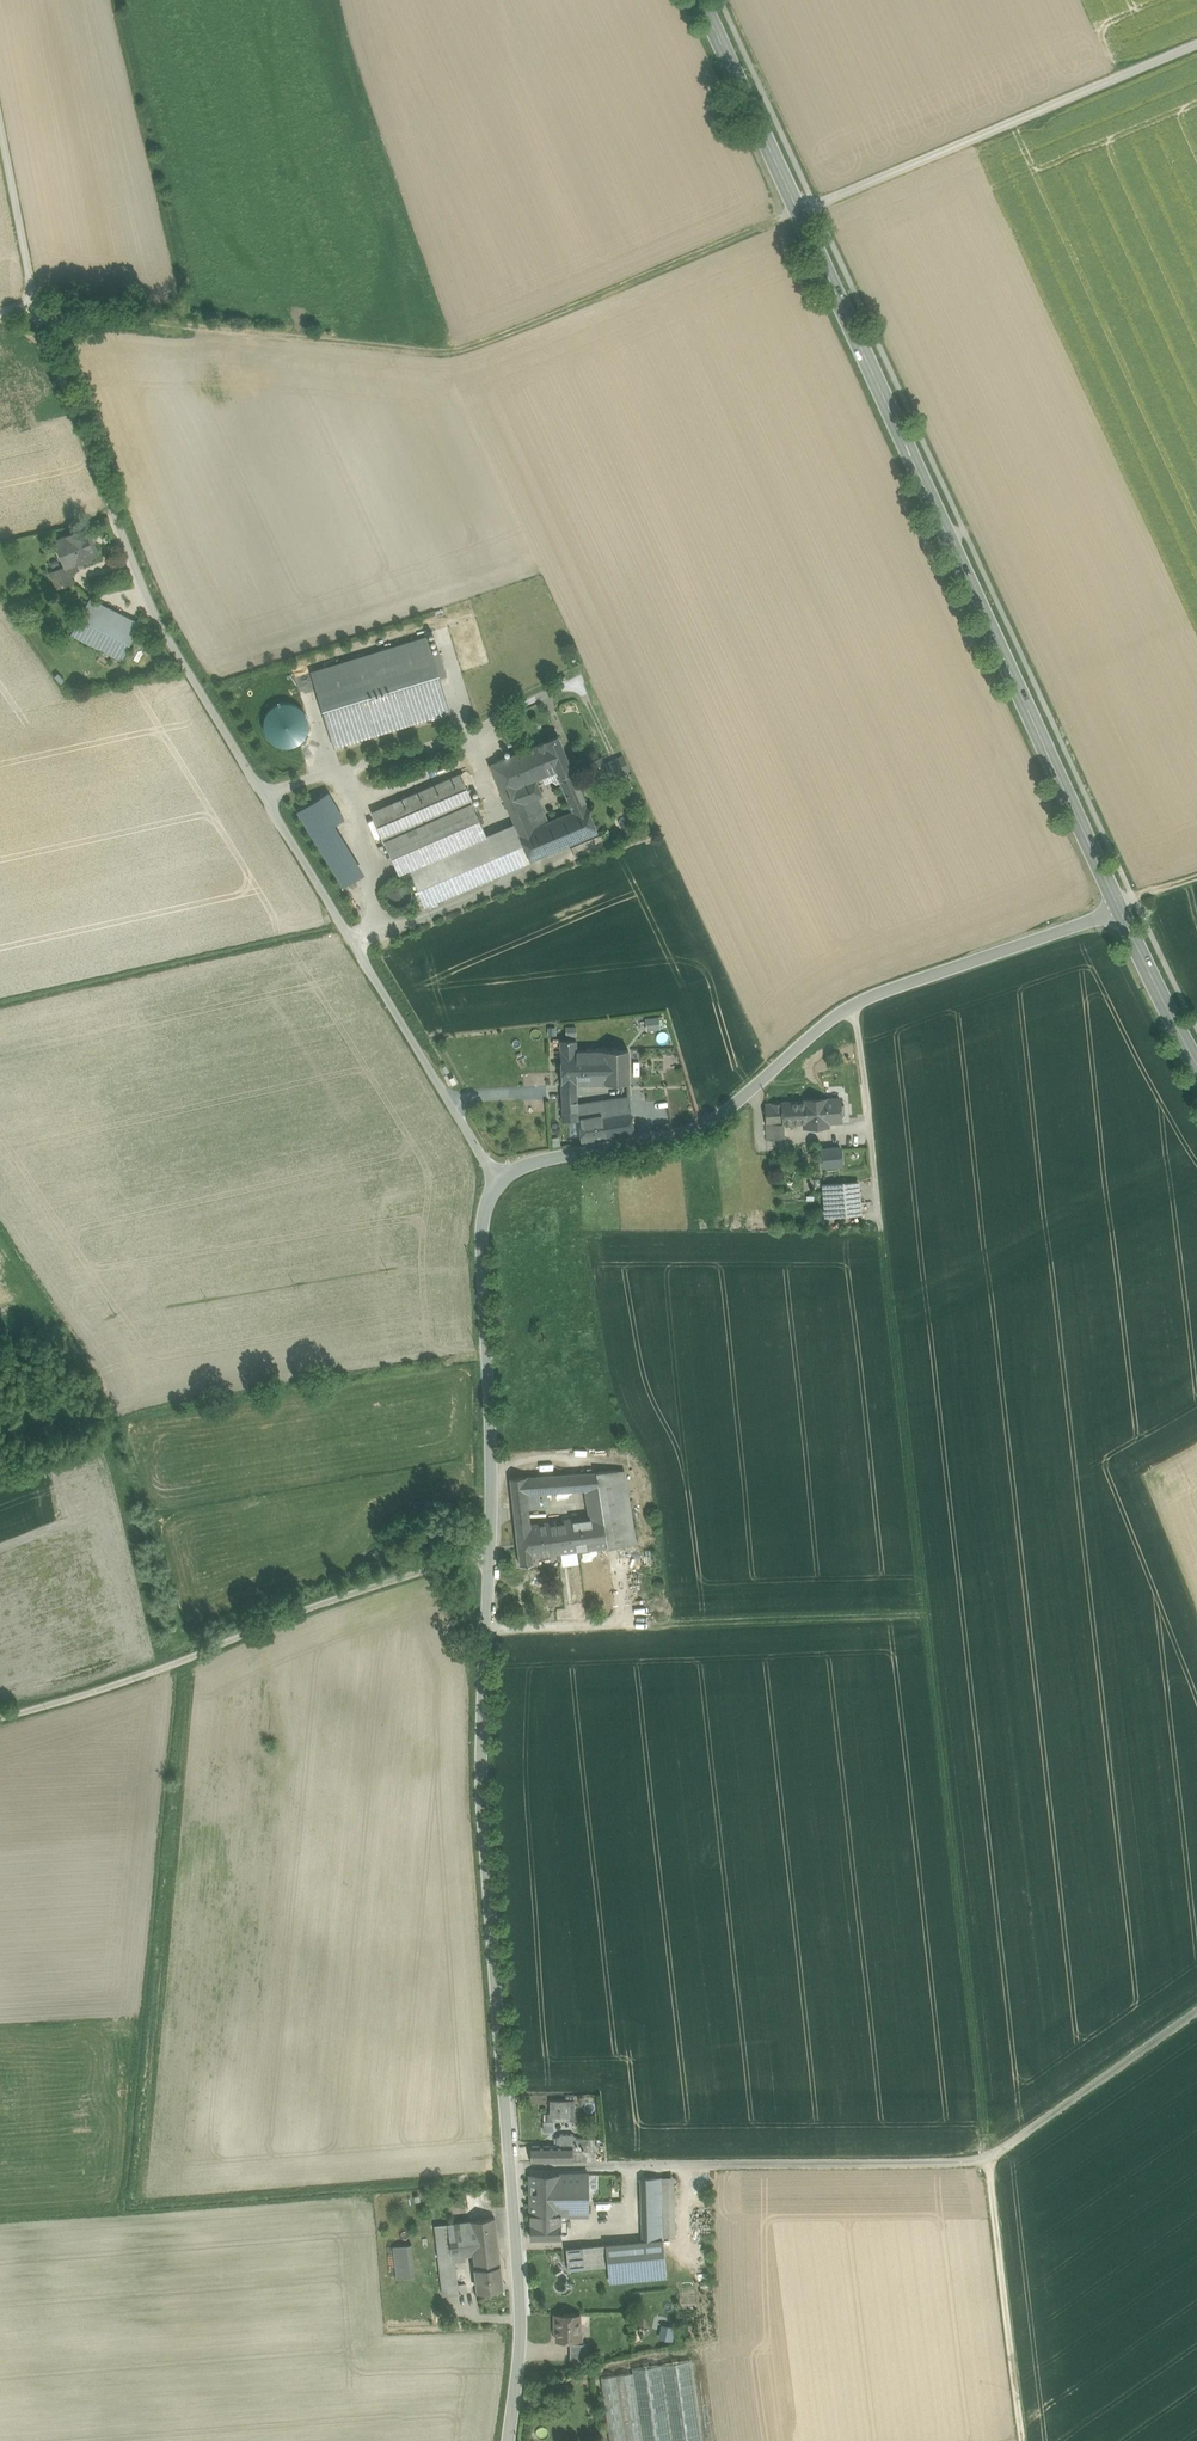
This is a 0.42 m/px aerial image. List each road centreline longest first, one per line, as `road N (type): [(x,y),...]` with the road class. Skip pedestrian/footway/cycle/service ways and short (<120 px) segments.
road 1 (track): [(854,1004),(1021,2440)]
road 2 (track): [(40,316),(79,312),(456,350),(1196,45)]
road 3 (unclassified): [(496,1179),(151,614),(36,305),(0,119)]
road 4 (primary): [(701,0),(1121,911)]
road 5 (unclassified): [(508,2440),(521,2325),(484,1735),(491,1551)]
road 6 (track): [(1196,2012),(988,2160),(511,2167)]
road 7 (unclassified): [(496,1179),(692,1130),(854,1004),(1121,911)]
road 8 (unclassified): [(0,1717),(100,1690),(491,1551)]
road 9 (unclassified): [(491,1551),(483,1225),(496,1179)]
road 10 (track): [(926,1616),(625,1625)]
road 11 (primary): [(1121,911),(1196,1064)]

